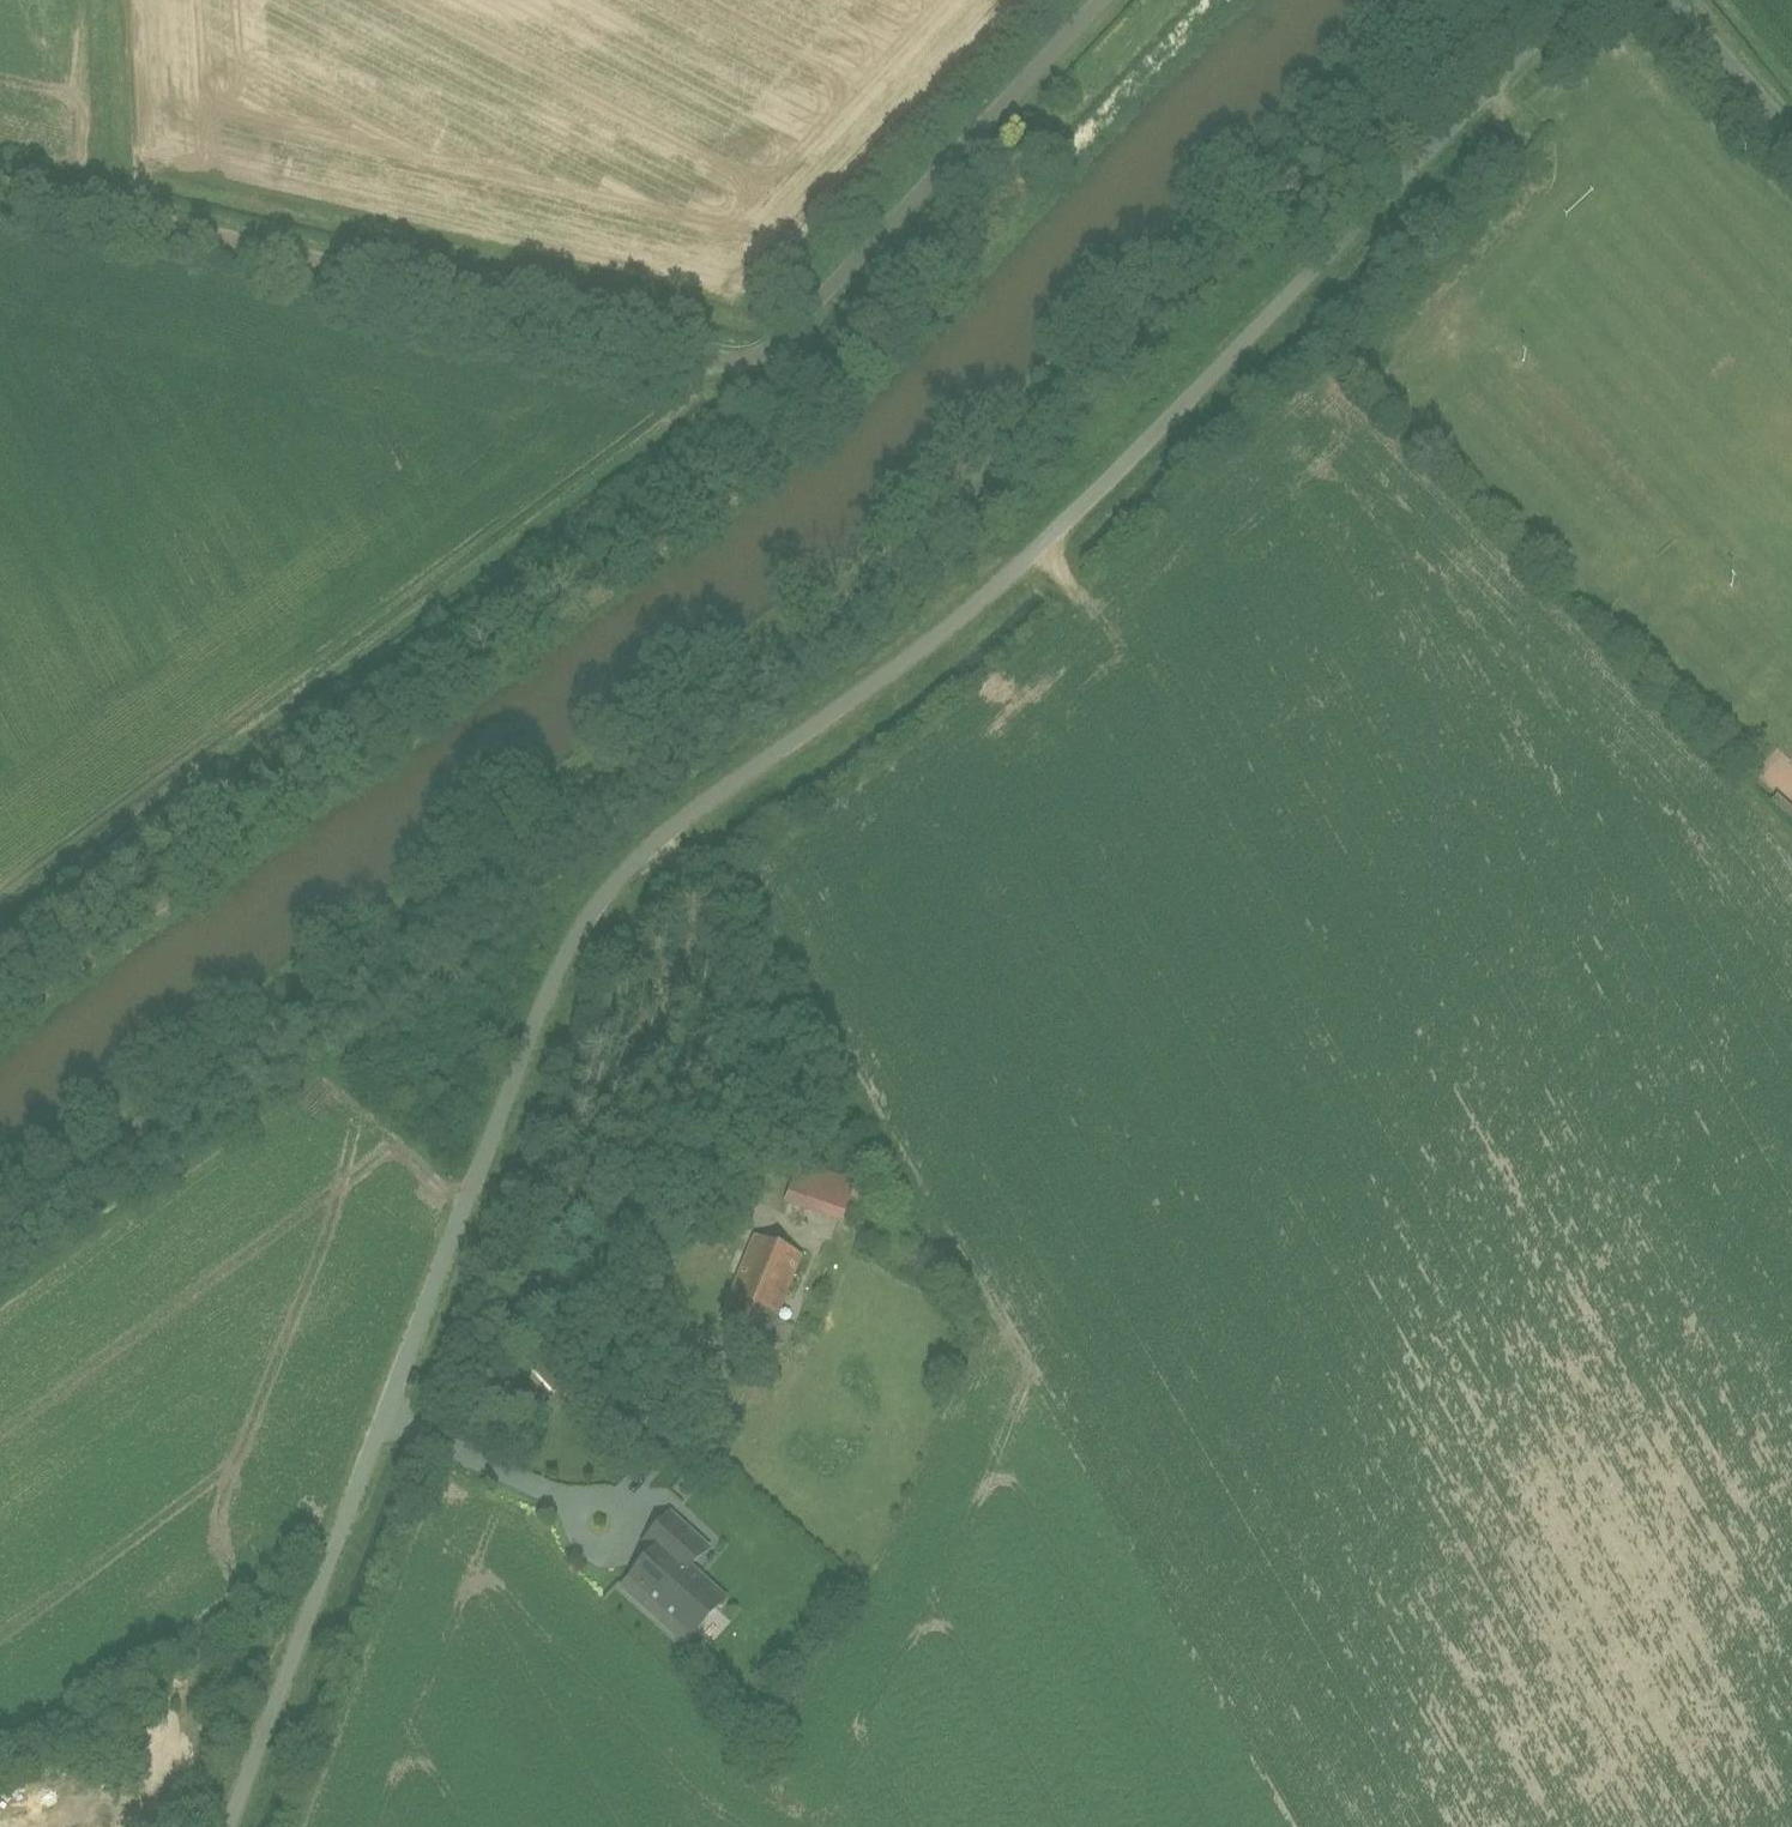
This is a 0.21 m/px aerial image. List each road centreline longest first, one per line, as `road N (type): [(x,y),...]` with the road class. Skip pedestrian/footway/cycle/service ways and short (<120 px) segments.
road 1 (residential): [(226,1826),(454,1219),(534,1020),(594,903),(701,801),(948,626),(1401,180),(1555,0)]
road 2 (unclassified): [(1442,0),(1264,193),(973,479),(225,1068),(0,1232)]
road 3 (residential): [(0,187),(631,329),(736,343),(770,325),(1090,0)]
road 4 (unclassified): [(1791,140),(1671,0)]

